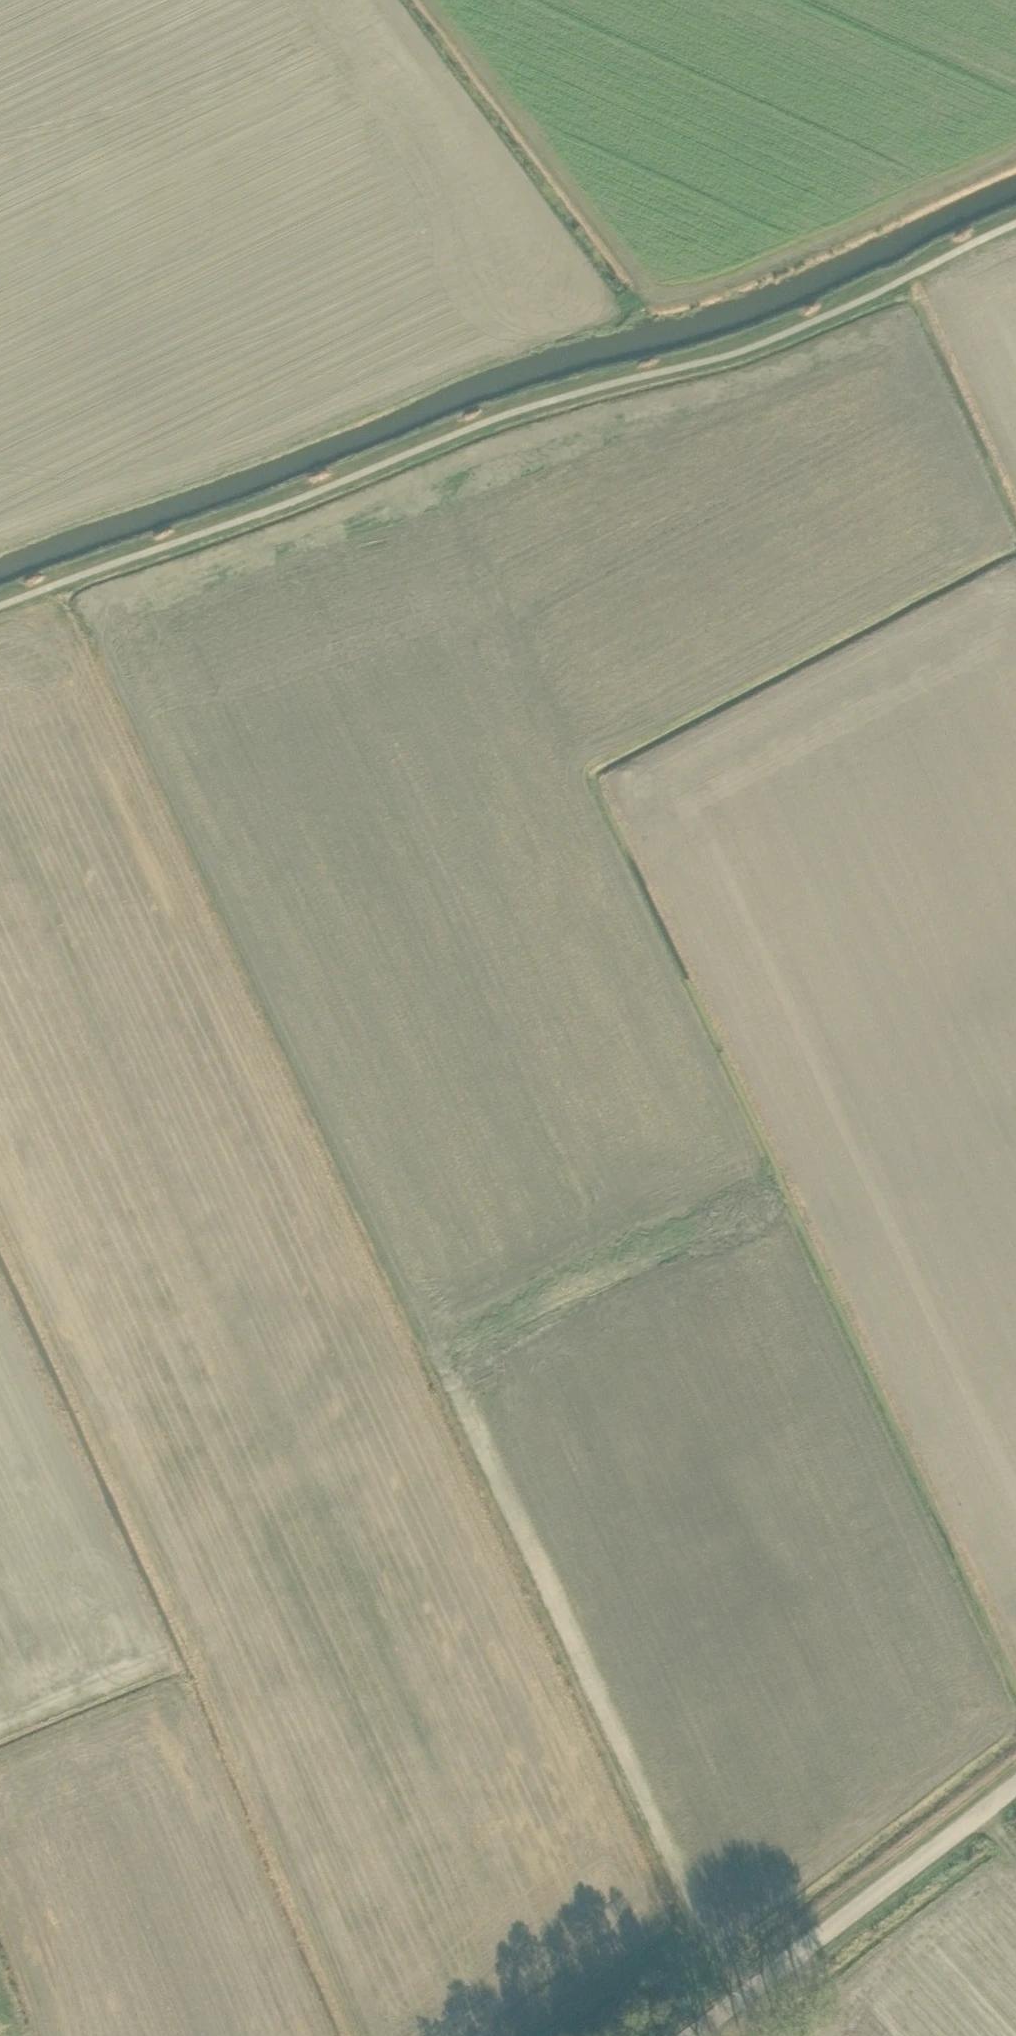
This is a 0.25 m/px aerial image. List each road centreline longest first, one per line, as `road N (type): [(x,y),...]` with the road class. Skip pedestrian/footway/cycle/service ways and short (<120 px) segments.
road 1 (tertiary): [(694,2035),(1015,1790)]

